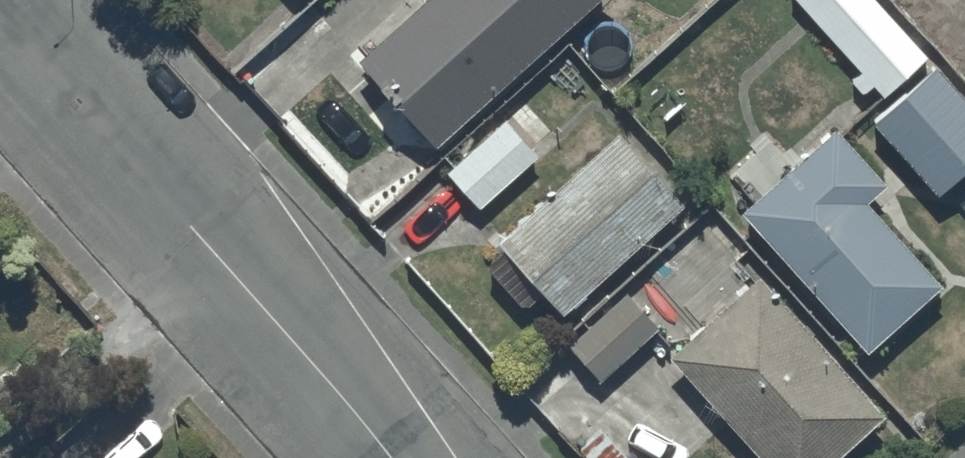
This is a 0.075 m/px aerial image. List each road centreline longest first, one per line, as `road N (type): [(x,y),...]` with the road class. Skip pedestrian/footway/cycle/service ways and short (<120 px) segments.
road 1 (residential): [(392,457),(0,14)]

